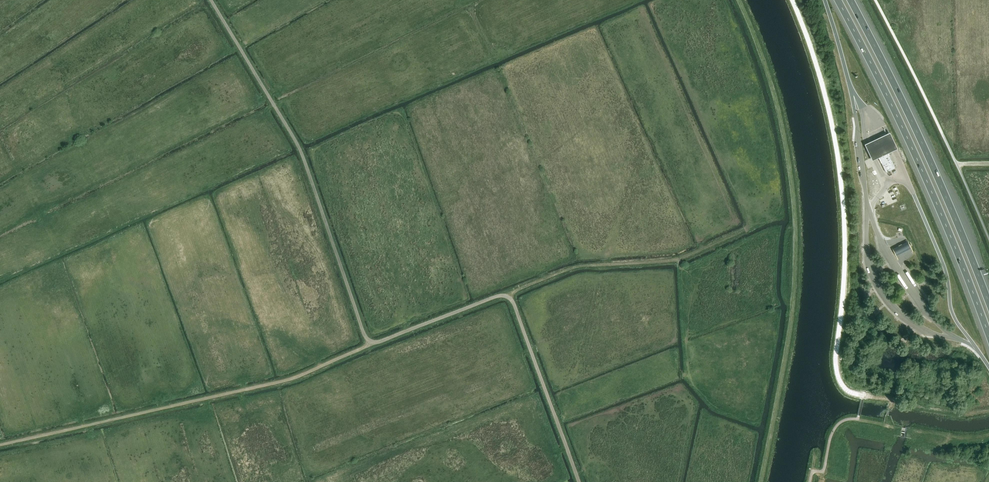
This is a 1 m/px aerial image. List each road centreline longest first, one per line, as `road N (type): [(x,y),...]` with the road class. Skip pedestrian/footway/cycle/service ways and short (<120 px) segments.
road 1 (track): [(741,0),(784,122),(797,237),(791,333),(762,481)]
road 2 (track): [(0,445),(291,381),(376,342)]
road 3 (track): [(211,0),(301,150),(363,331),(376,342)]
road 4 (motorway): [(837,0),(941,211),(988,337)]
road 5 (motorway): [(988,305),(949,202),(850,0)]
road 6 (track): [(509,297),(580,267),(680,260),(749,229)]
road 7 (track): [(509,297),(580,481)]
road 8 (track): [(376,342),(509,297)]

